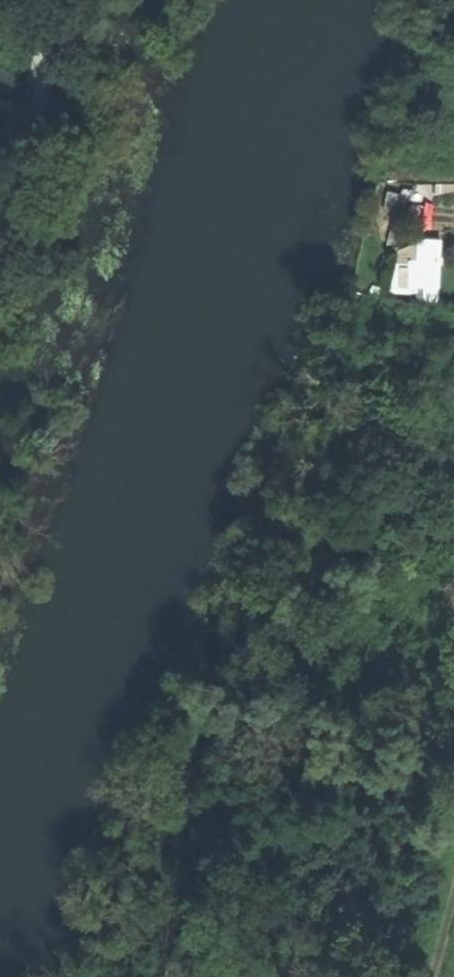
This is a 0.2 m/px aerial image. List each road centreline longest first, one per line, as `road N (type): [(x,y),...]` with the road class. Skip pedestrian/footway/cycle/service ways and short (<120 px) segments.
road 1 (track): [(48,0),(0,192)]

